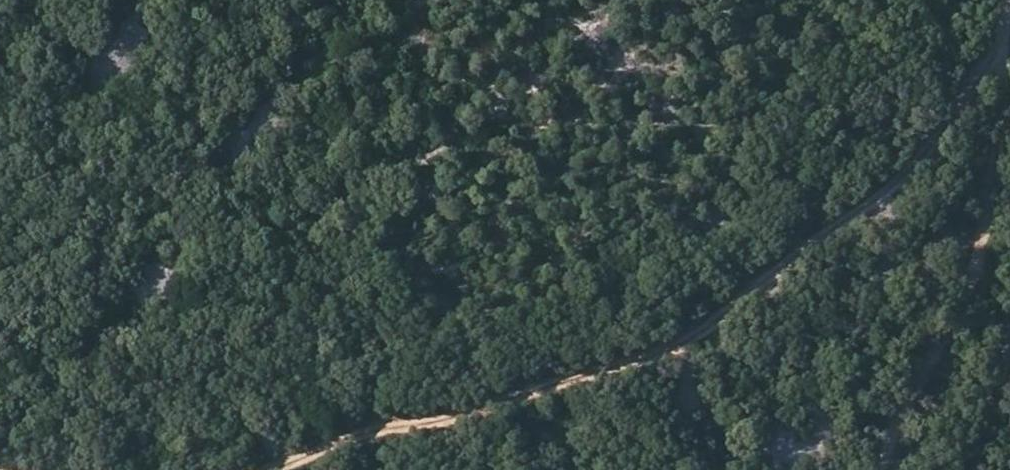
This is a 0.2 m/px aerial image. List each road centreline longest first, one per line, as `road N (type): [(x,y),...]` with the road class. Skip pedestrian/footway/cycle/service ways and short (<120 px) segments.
road 1 (track): [(1006,34),(931,151),(674,349),(492,407),(384,426),(268,469)]
road 2 (track): [(876,469),(974,267),(997,151),(1008,0)]

